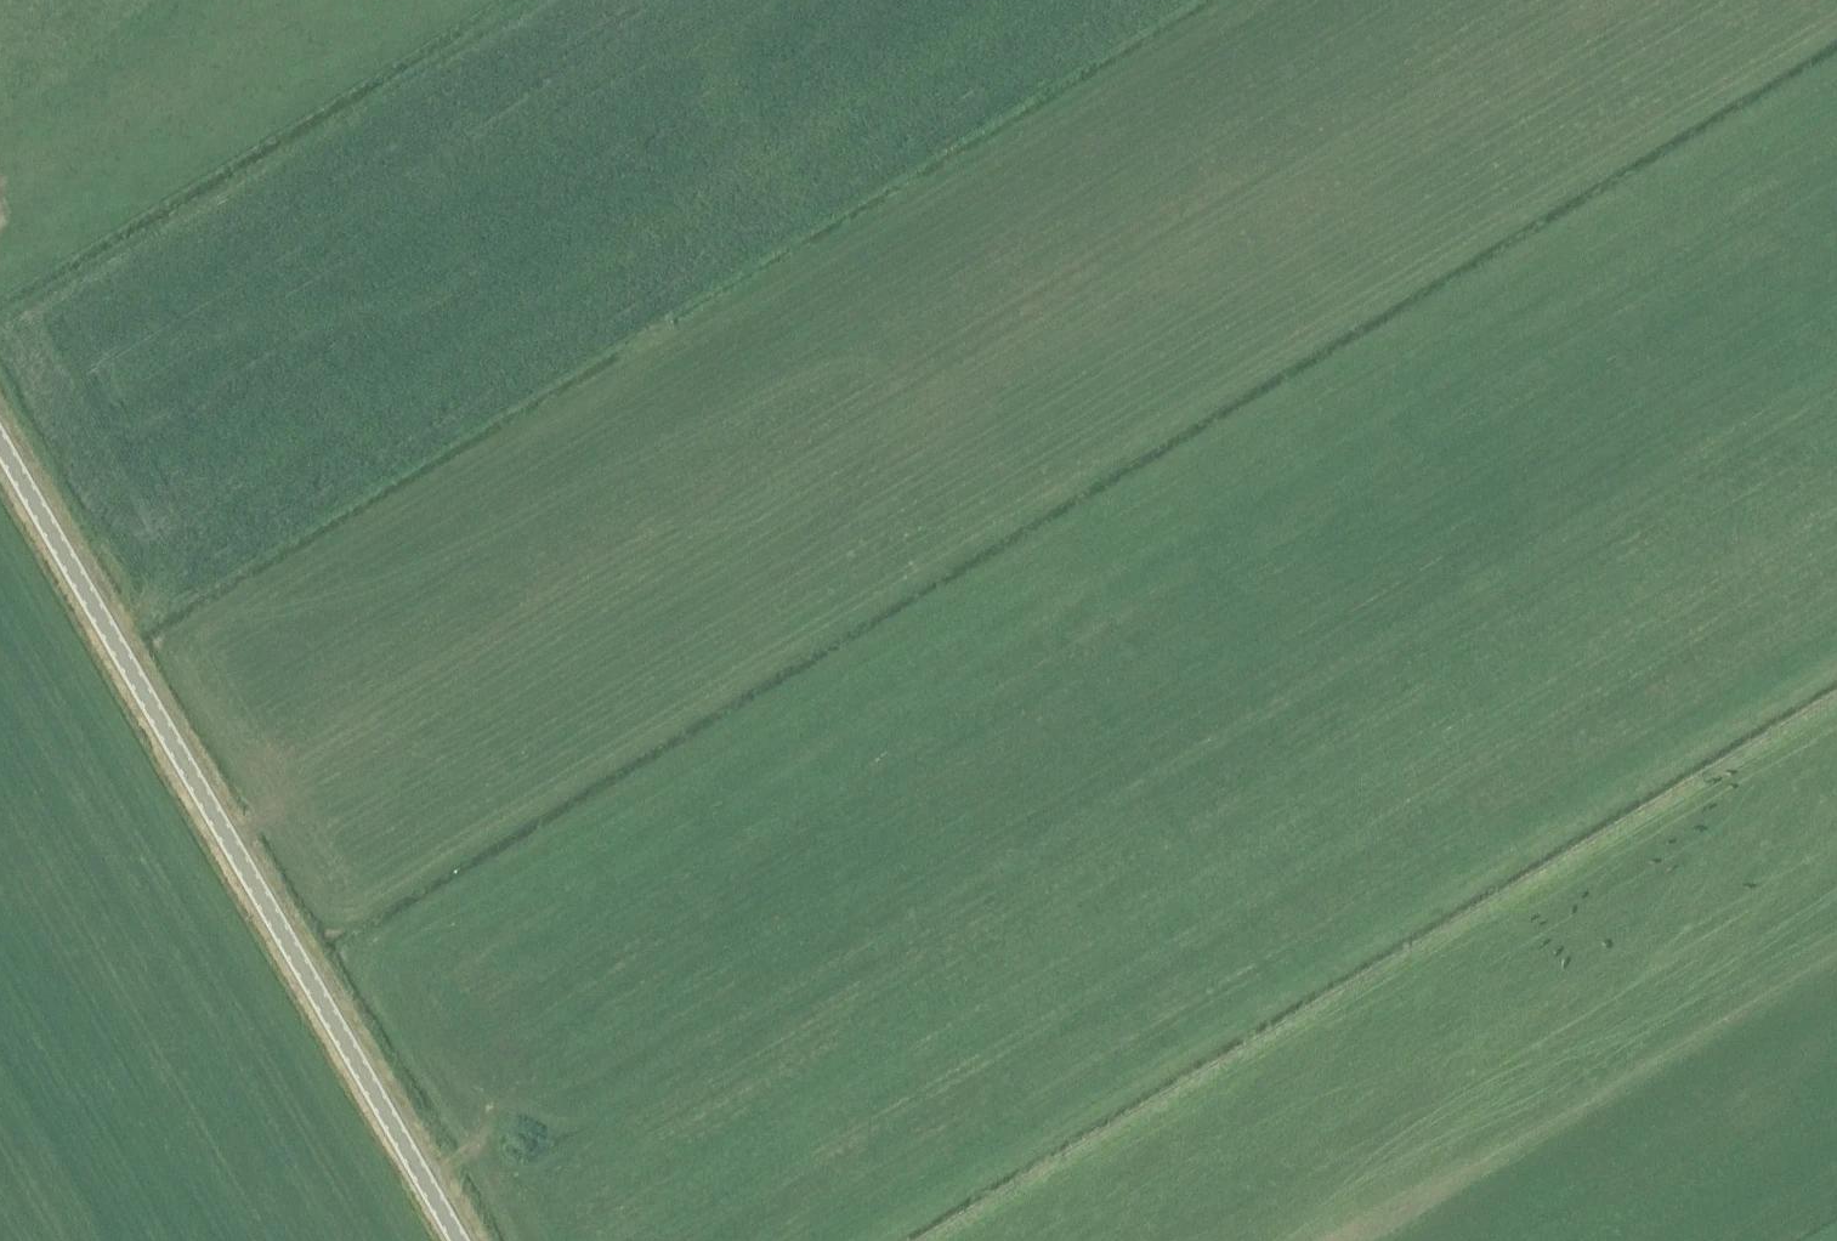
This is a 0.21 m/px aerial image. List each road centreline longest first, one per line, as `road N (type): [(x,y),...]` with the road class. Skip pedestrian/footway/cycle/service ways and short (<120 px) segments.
road 1 (unclassified): [(455,1240),(0,448)]

